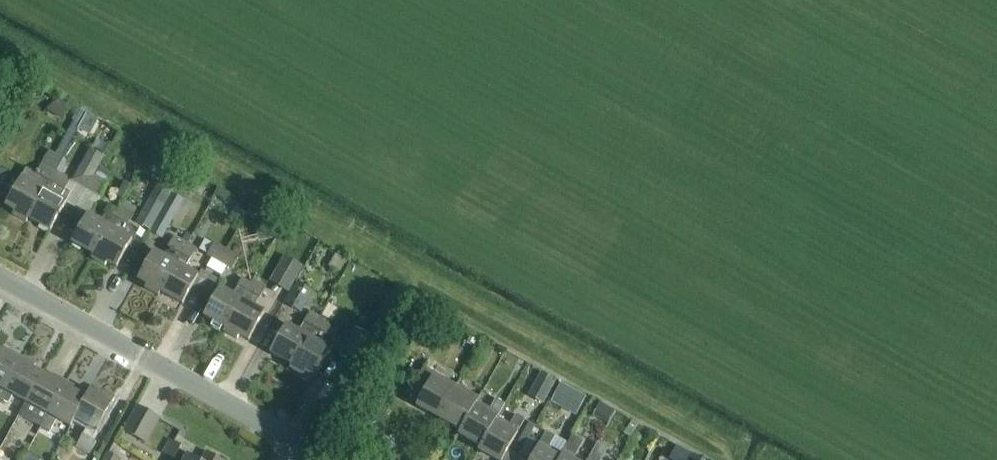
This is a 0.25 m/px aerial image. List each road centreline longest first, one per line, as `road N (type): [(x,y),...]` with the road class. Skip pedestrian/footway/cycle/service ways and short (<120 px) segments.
road 1 (unclassified): [(300,442),(0,279)]

